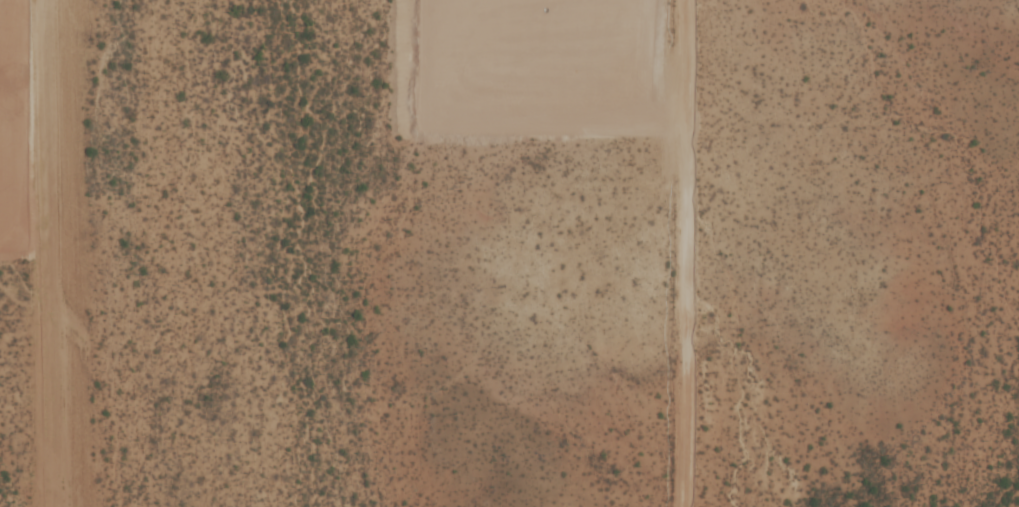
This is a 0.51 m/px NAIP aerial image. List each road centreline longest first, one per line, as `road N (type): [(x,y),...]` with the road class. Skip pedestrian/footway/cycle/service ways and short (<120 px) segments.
road 1 (residential): [(676,506),(681,0)]

